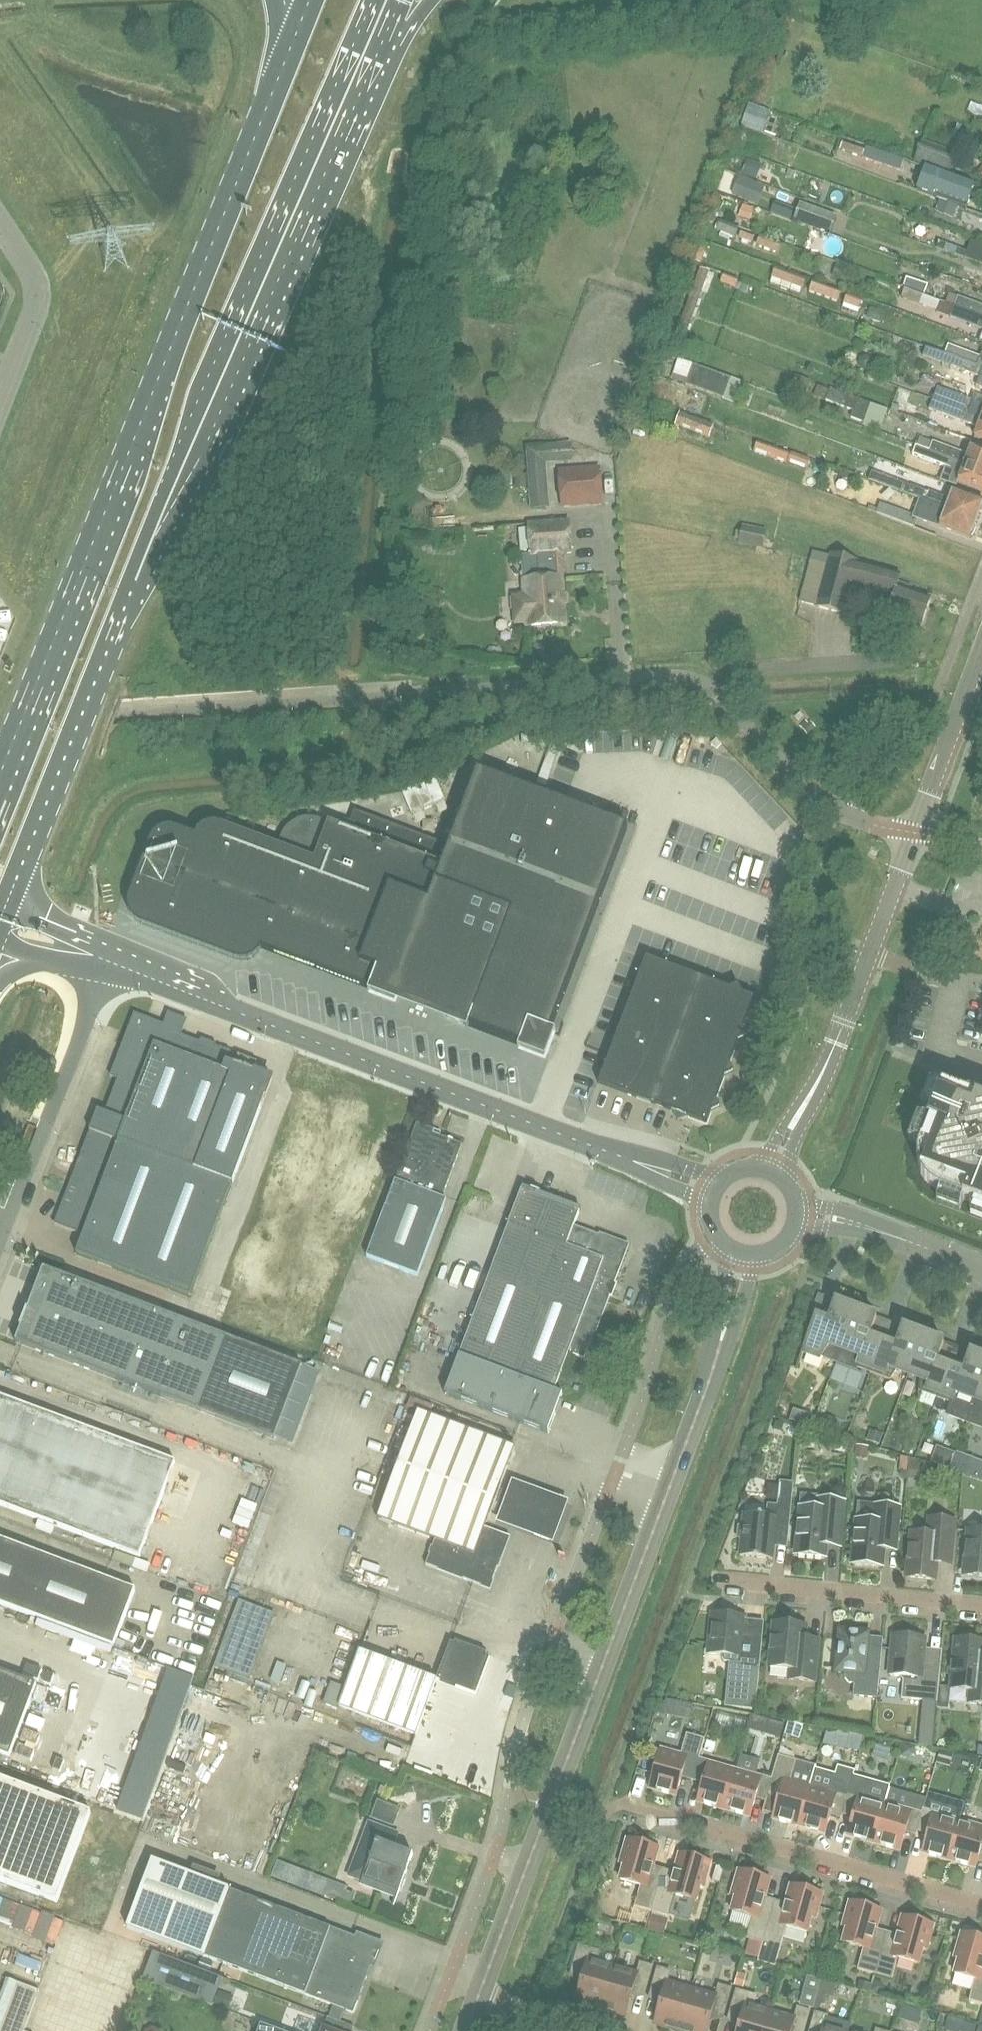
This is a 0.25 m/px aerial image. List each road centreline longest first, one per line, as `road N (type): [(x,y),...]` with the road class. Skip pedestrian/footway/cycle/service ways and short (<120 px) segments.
road 1 (primary): [(0,924),(183,469),(380,16)]
road 2 (primary): [(298,29),(0,779)]
road 3 (residential): [(479,1992),(714,1367),(743,1252)]
road 4 (unclassified): [(716,1192),(107,966)]
road 5 (residential): [(632,1804),(981,1902)]
road 6 (unclassified): [(0,1231),(107,966)]
road 7 (residential): [(769,1172),(812,1095),(877,937)]
road 8 (residential): [(724,1582),(981,1607)]
road 9 (residential): [(718,695),(819,799),(845,817),(914,831)]
road 10 (residential): [(914,831),(981,647)]
road 11 (unclassified): [(981,1269),(849,1221),(796,1216)]
road 12 (residential): [(718,695),(749,672),(898,659)]
road 13 (residential): [(0,392),(36,301),(29,265),(0,222)]
road 14 (residential): [(608,2030),(479,1992)]

